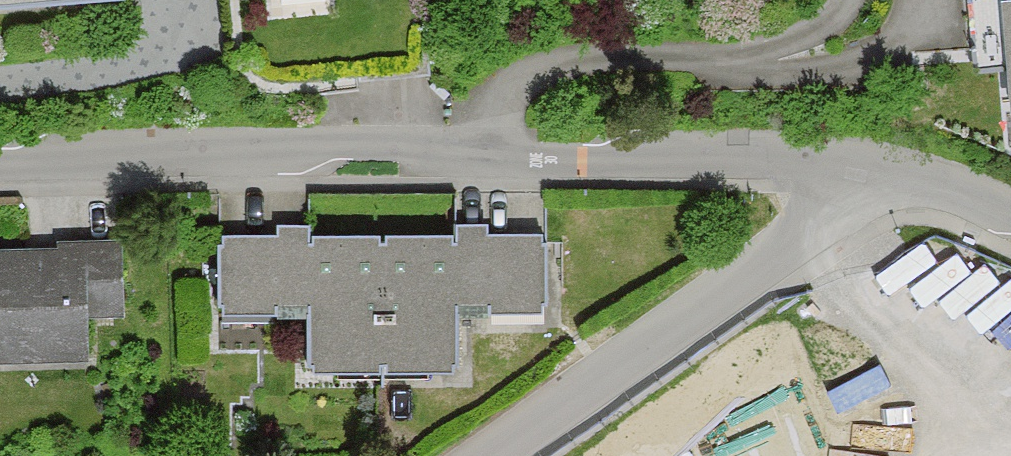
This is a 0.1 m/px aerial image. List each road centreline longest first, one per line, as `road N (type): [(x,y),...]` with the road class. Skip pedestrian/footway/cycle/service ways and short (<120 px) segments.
road 1 (residential): [(0,161),(364,150),(877,168)]
road 2 (residential): [(503,455),(863,197),(877,168)]
road 3 (residential): [(877,168),(1010,215)]

